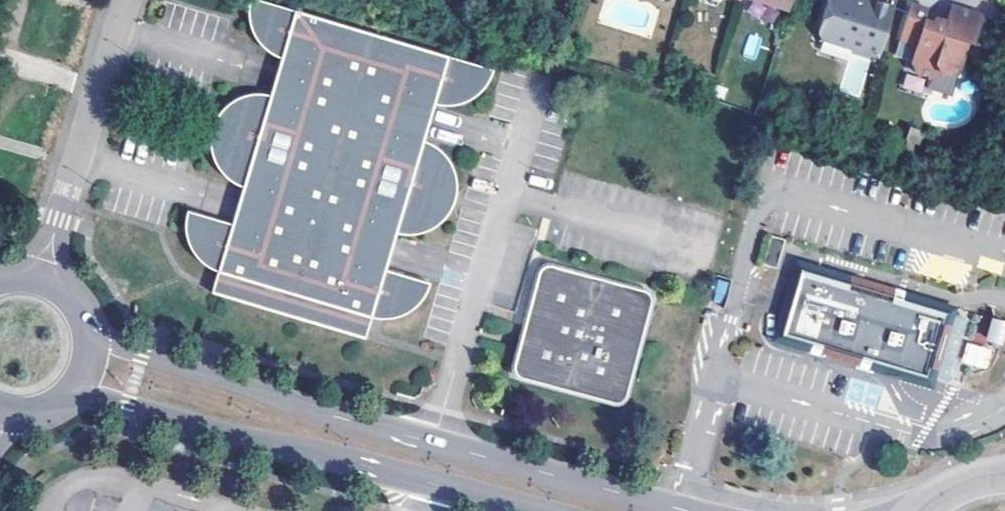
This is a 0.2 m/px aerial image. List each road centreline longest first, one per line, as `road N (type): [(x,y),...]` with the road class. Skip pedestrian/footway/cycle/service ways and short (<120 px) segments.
road 1 (tertiary): [(683,510),(141,359),(82,329)]
road 2 (tertiary): [(44,410),(95,400),(129,404),(535,510)]
road 3 (residential): [(127,0),(40,283)]

